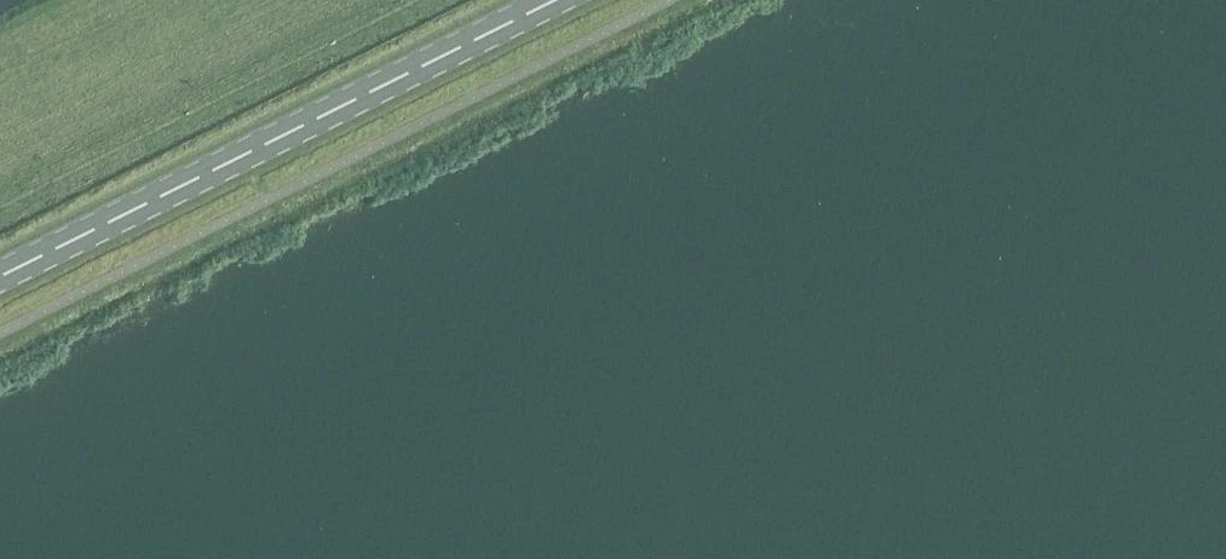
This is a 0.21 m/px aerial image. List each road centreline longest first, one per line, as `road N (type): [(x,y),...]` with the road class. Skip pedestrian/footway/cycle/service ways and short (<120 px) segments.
road 1 (primary): [(0,292),(587,0)]

